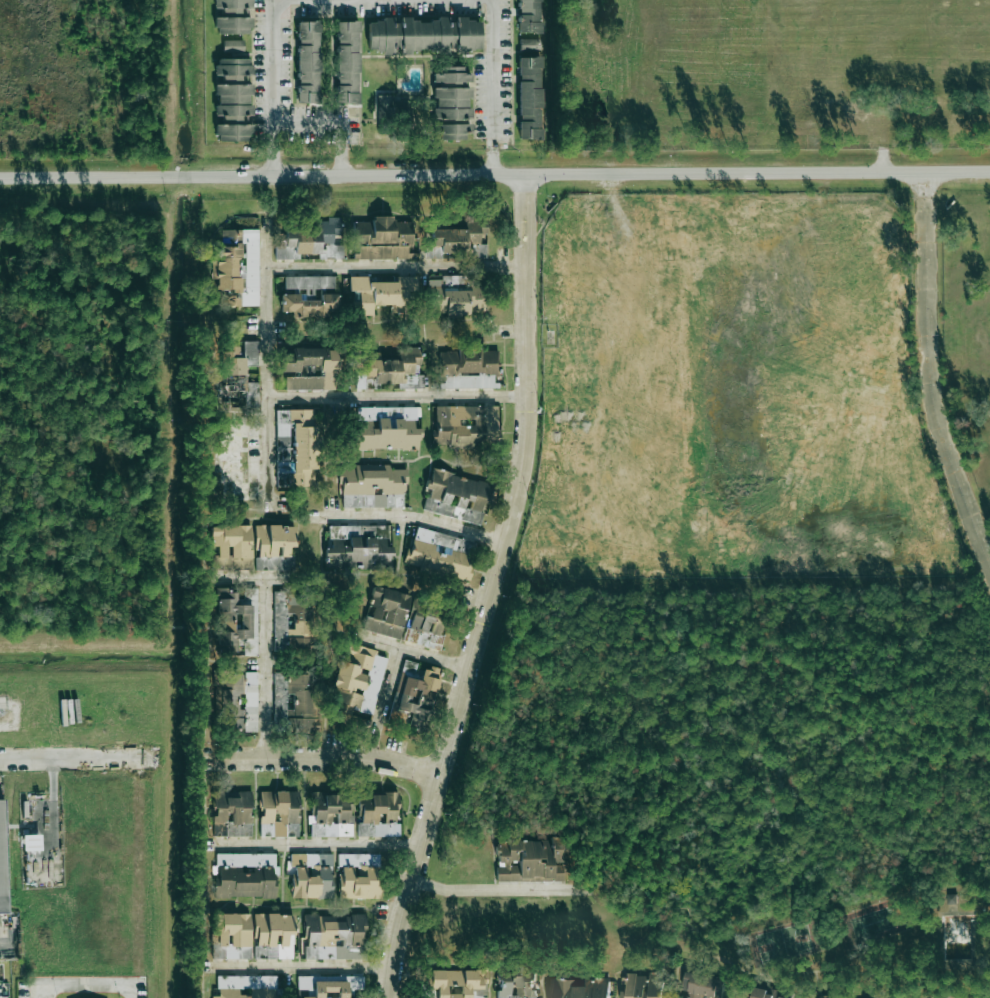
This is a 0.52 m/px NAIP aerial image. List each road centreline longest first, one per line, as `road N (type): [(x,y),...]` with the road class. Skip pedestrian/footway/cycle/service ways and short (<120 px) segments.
road 1 (tertiary): [(0,178),(989,171)]
road 2 (residential): [(392,997),(526,435),(524,174)]
road 3 (tertiary): [(989,557),(933,414),(921,171)]
road 4 (residential): [(197,759),(369,757),(441,775)]
road 5 (residential): [(0,761),(145,761)]

